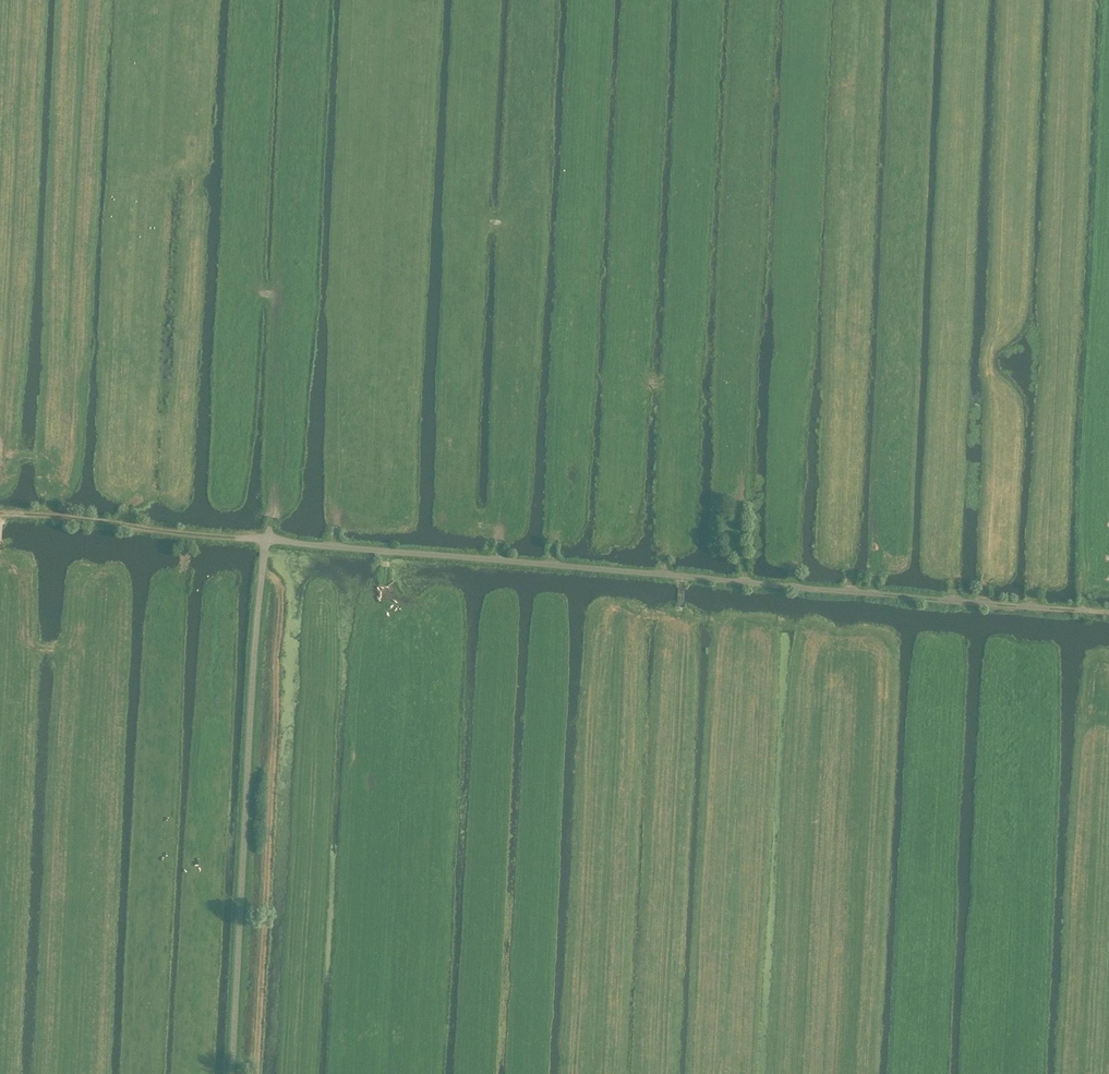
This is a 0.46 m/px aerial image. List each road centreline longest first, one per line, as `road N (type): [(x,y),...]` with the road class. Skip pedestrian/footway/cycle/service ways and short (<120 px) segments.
road 1 (unclassified): [(266,540),(1108,615)]
road 2 (track): [(0,512),(266,540)]

